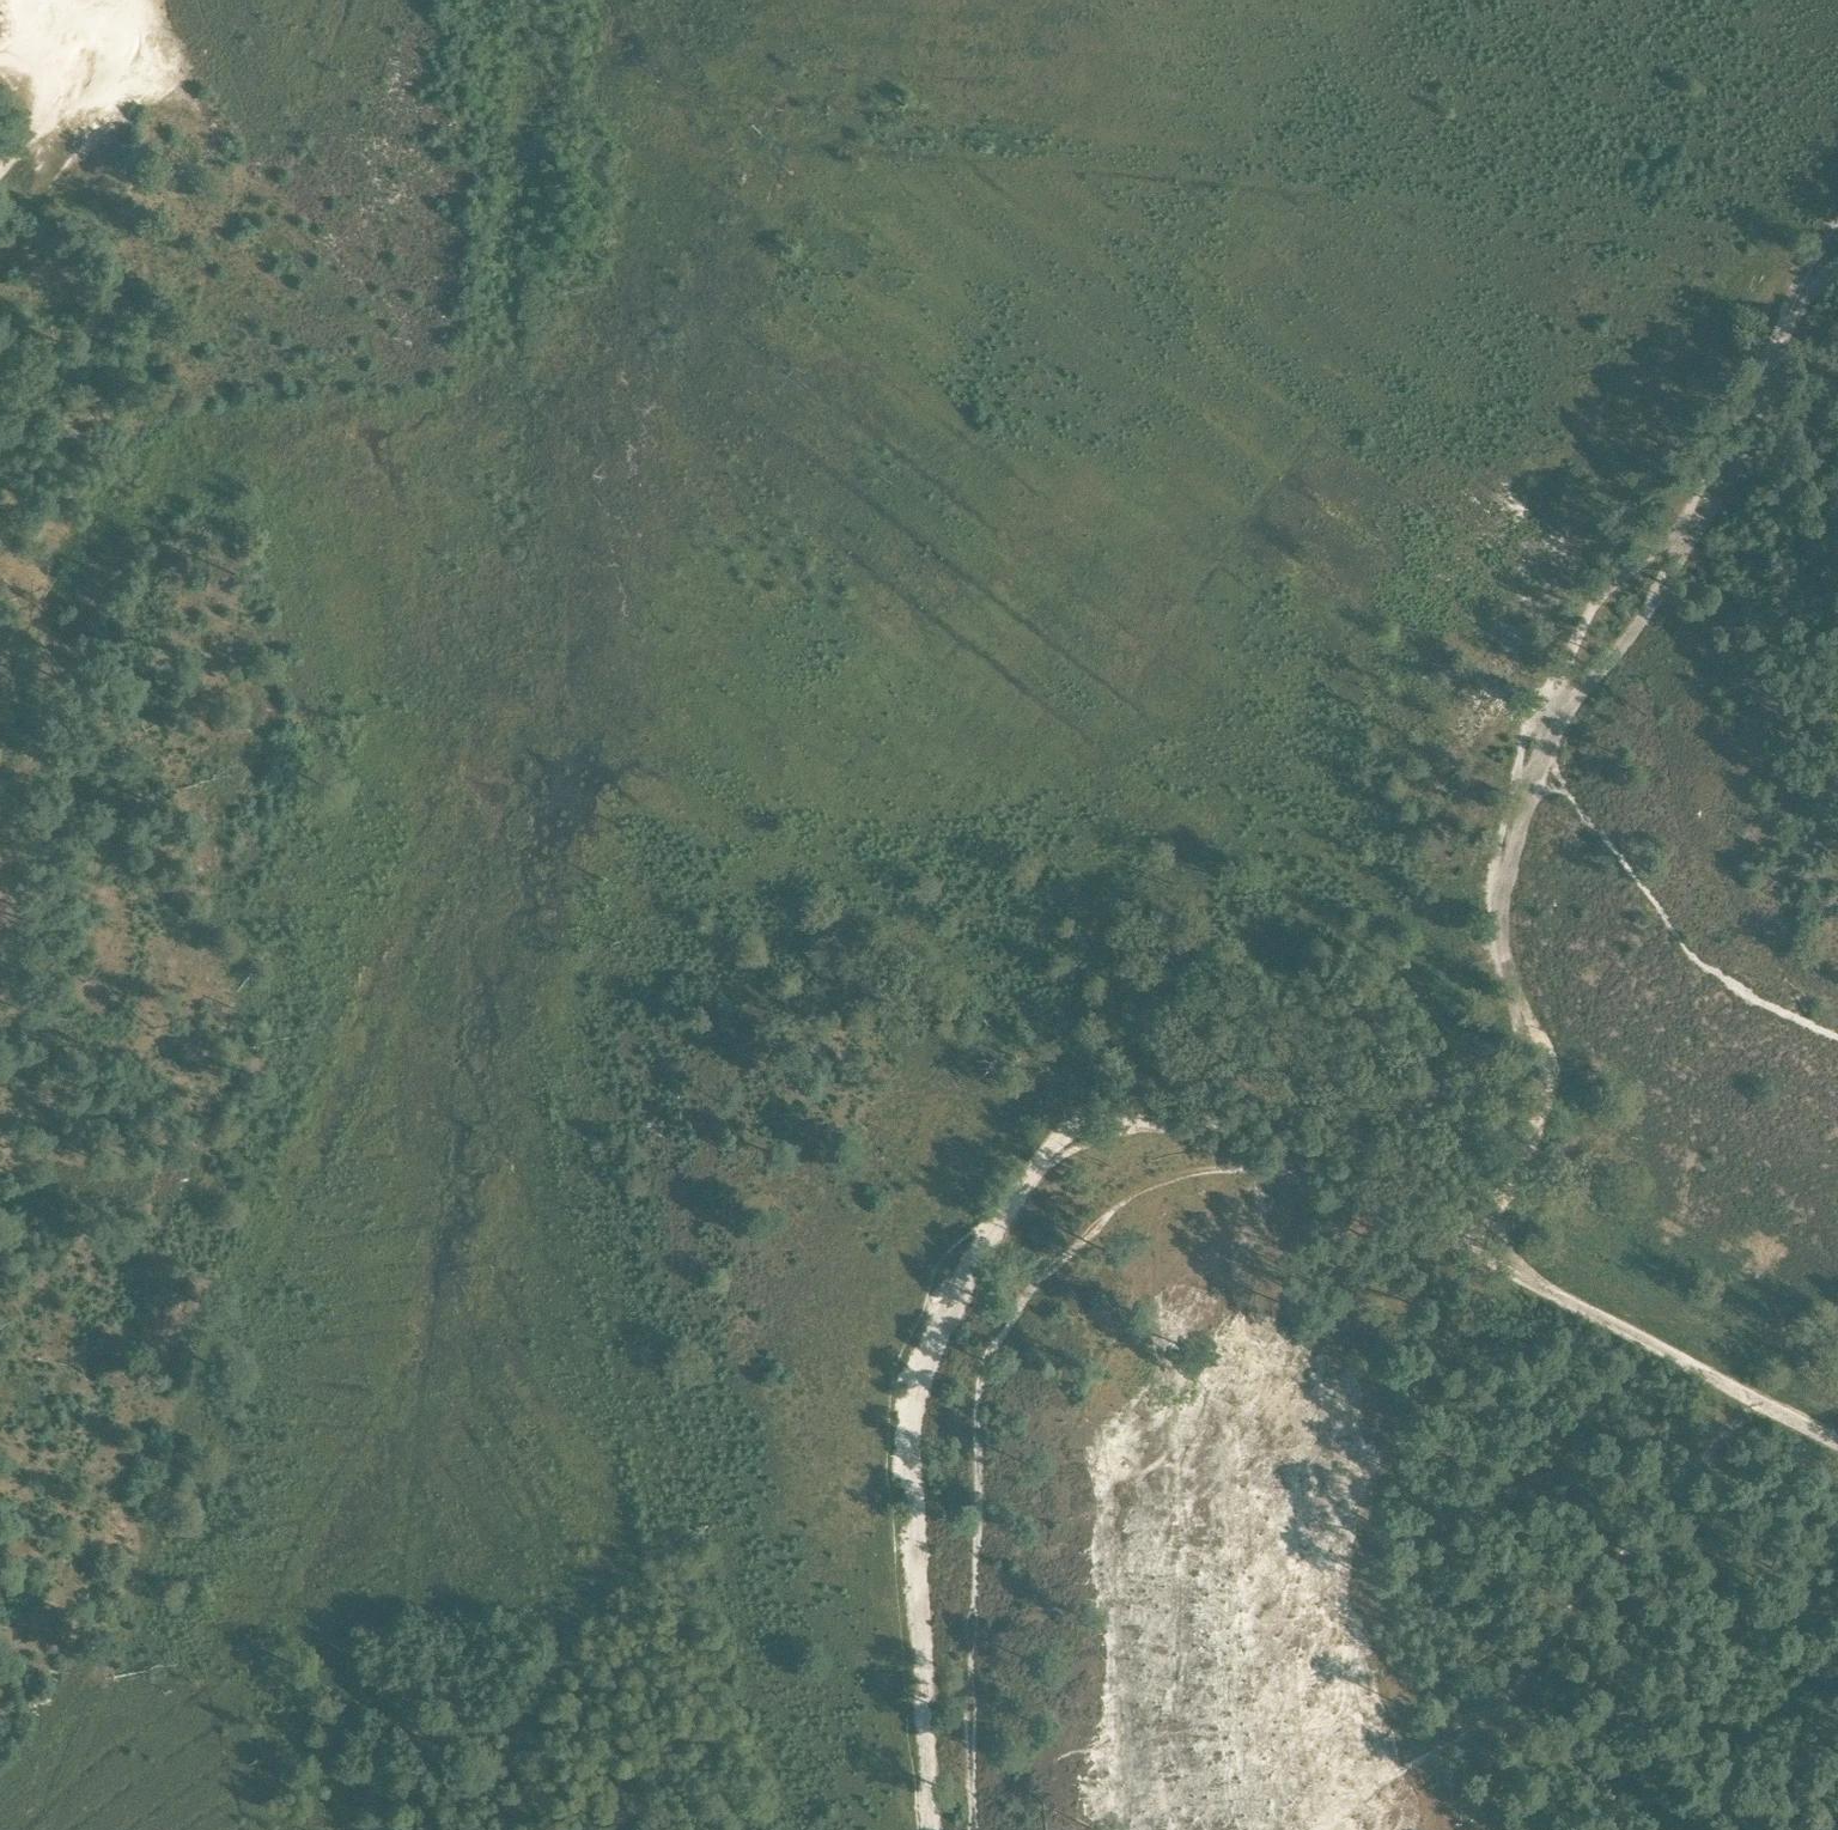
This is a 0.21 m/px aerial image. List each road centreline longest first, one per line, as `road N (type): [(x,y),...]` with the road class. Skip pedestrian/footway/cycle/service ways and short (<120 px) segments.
road 1 (track): [(1476,1250),(1744,1402)]

